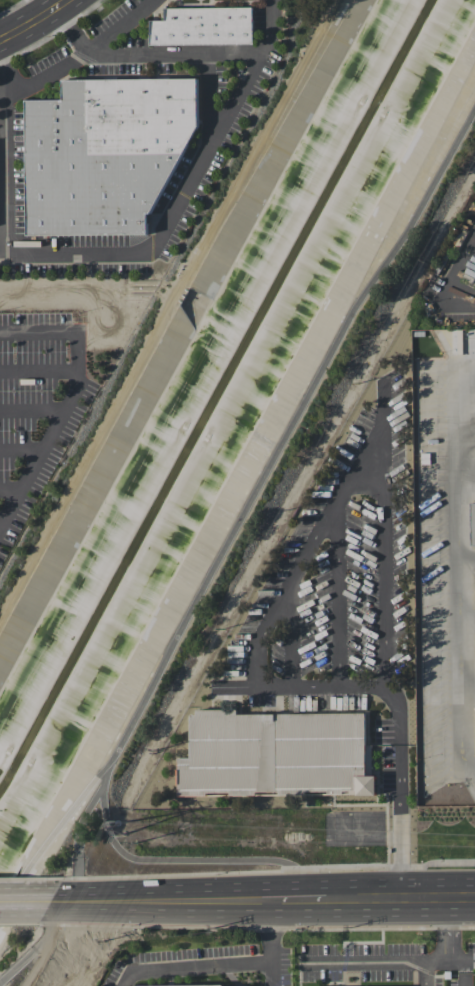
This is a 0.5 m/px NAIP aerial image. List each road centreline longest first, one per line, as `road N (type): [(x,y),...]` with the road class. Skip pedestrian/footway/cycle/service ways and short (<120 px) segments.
road 1 (primary): [(235,901),(50,901)]
road 2 (primary): [(474,899),(329,900)]

